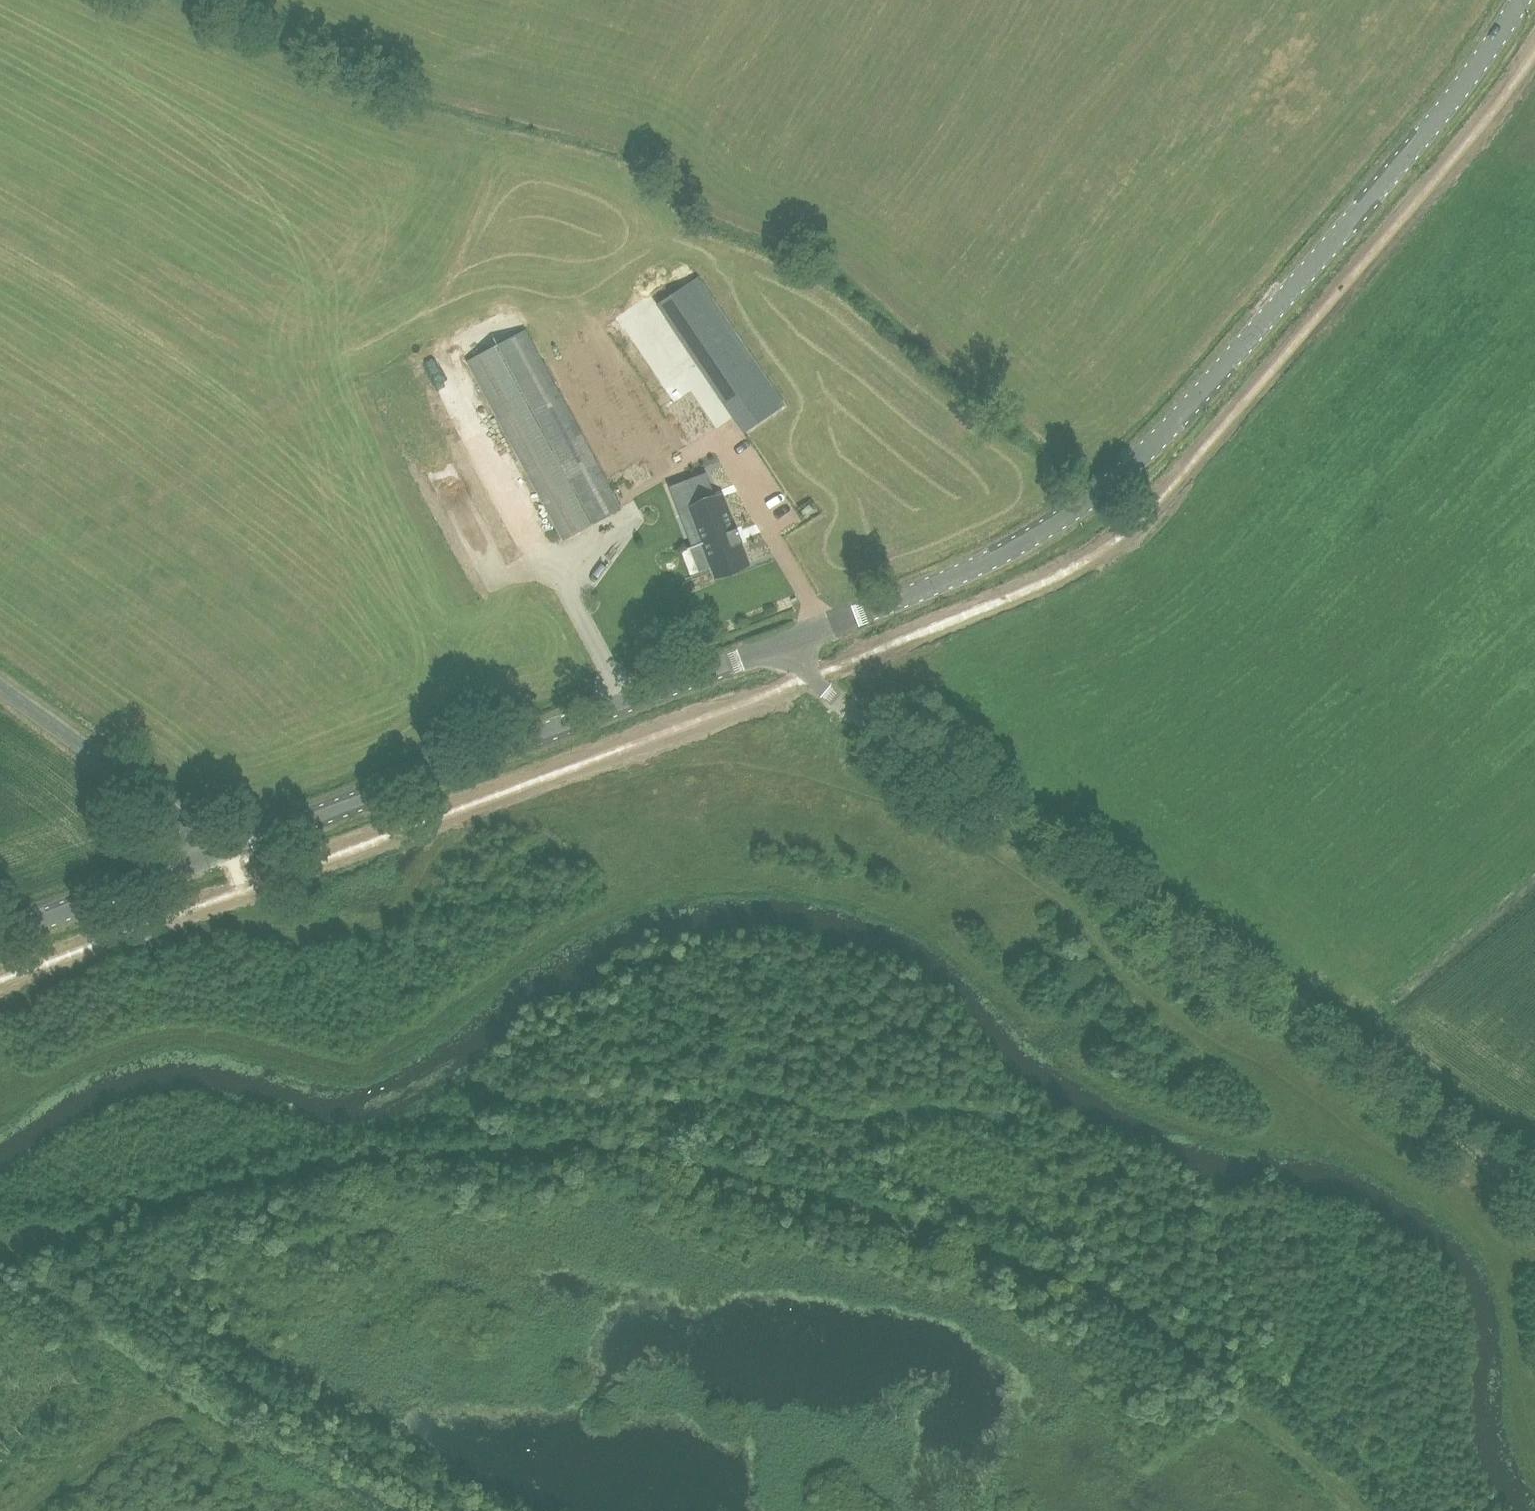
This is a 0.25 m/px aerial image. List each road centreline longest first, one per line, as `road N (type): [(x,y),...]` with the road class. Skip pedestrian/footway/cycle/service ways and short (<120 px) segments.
road 1 (tertiary): [(788,643),(993,561),(1137,463),(1375,196),(1520,0)]
road 2 (unclassified): [(1534,1188),(838,699),(788,643)]
road 3 (tertiary): [(229,848),(788,643)]
road 4 (unclassified): [(229,848),(0,686)]
road 5 (tertiary): [(0,936),(229,848)]

